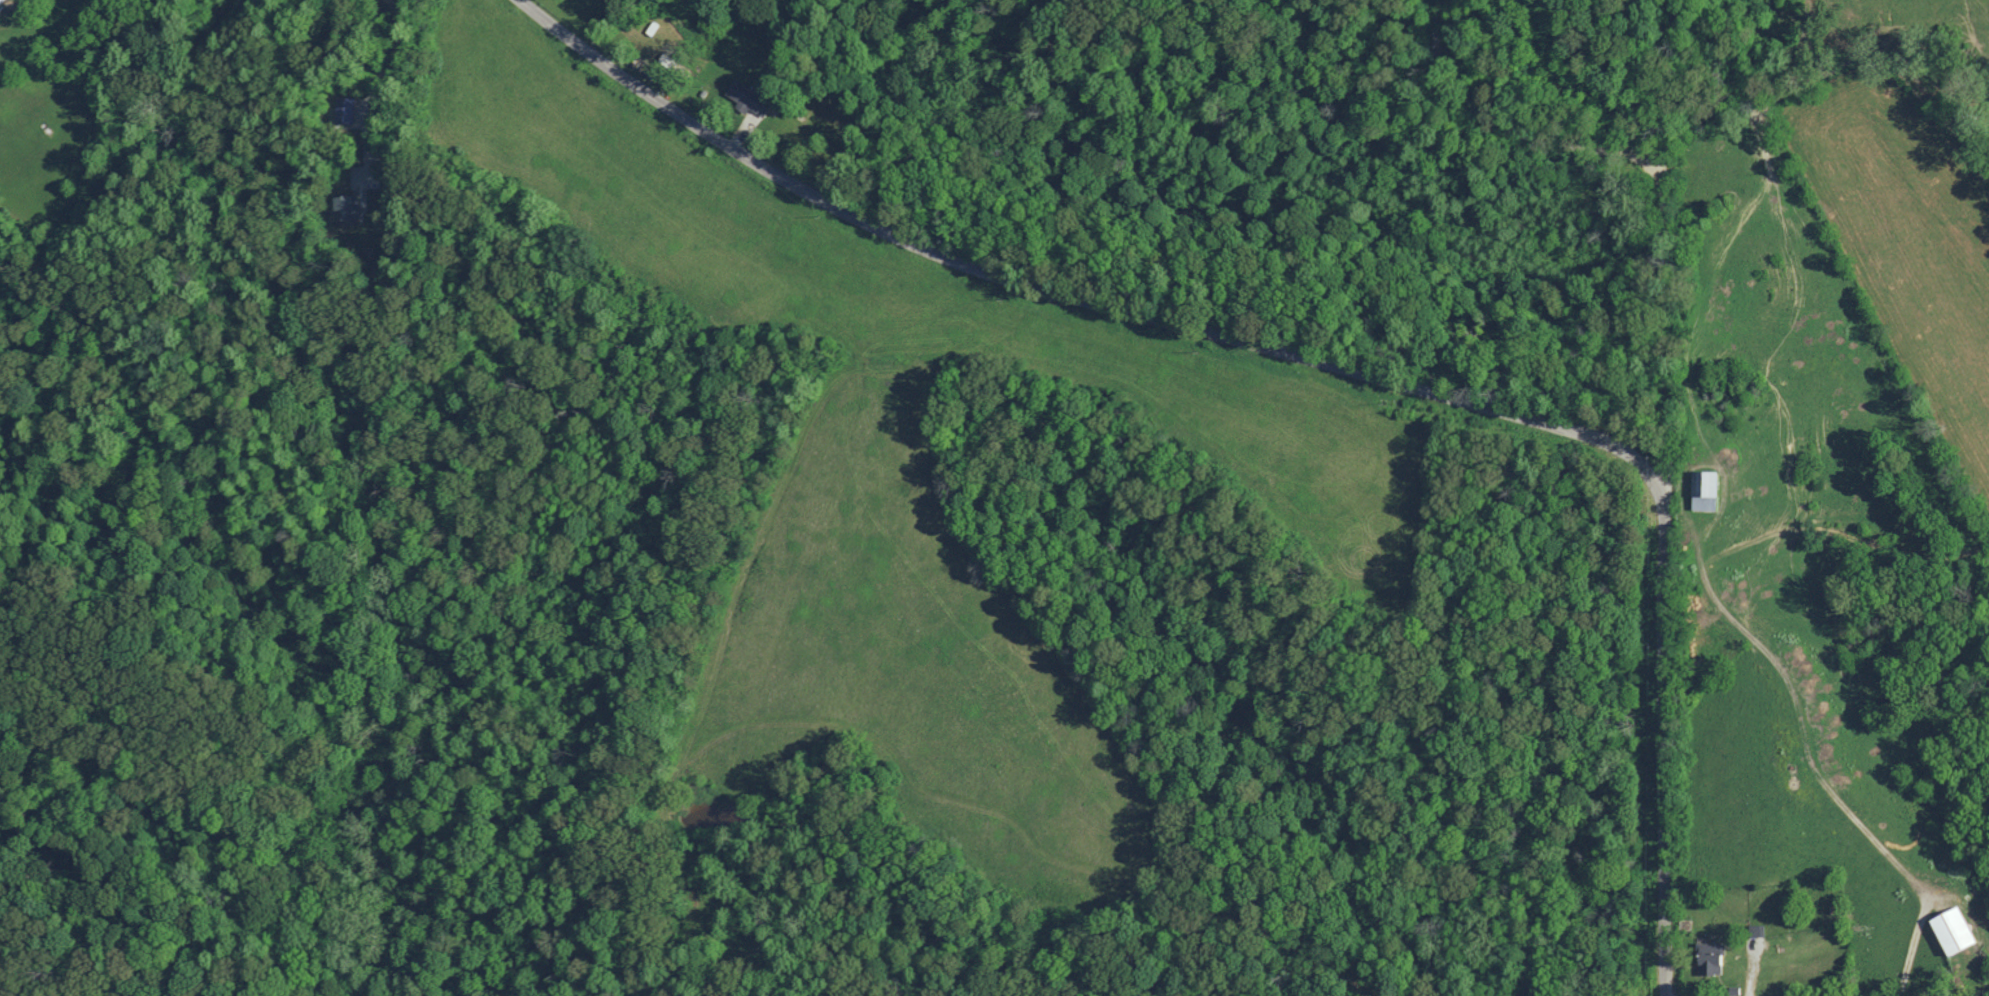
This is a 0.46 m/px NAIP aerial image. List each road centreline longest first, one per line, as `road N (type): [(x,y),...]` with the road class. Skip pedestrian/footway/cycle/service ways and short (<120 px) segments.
road 1 (residential): [(517,0),(780,180),(951,263),(1588,436),(1637,461),(1660,498),(1663,522),(1664,995)]

